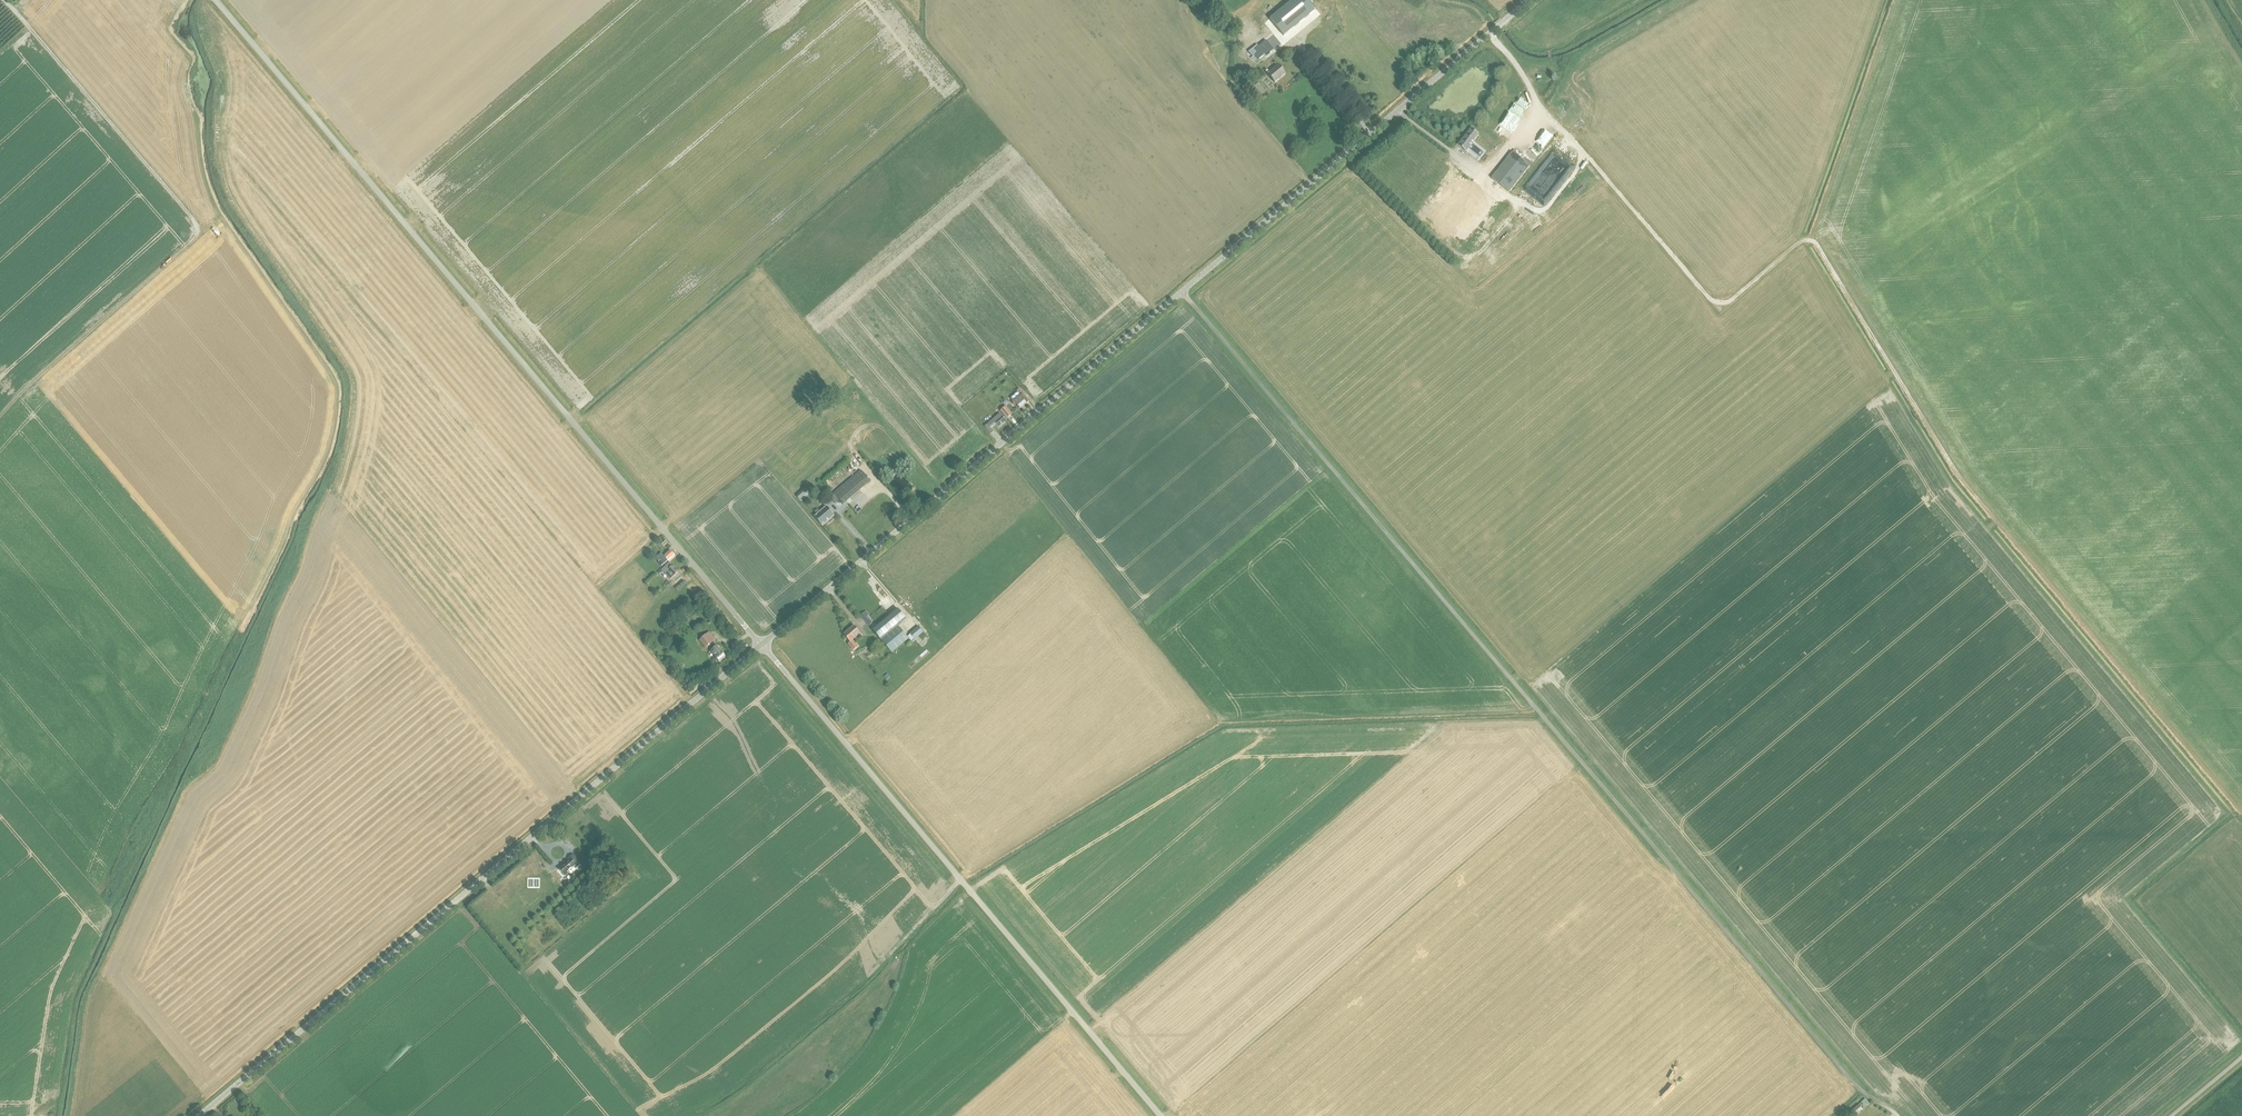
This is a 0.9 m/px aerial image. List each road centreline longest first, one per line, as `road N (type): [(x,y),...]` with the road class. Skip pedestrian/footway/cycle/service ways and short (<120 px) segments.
road 1 (track): [(2241,816),(1964,481),(1816,244),(1802,240),(1728,302),(1715,302),(1570,136)]
road 2 (track): [(1860,1089),(1182,291)]
road 3 (unclassified): [(762,645),(1530,0)]
road 4 (unclassified): [(762,645),(216,0)]
road 5 (unclassified): [(200,1115),(762,645)]
road 6 (unclassified): [(1159,1115),(762,645)]

